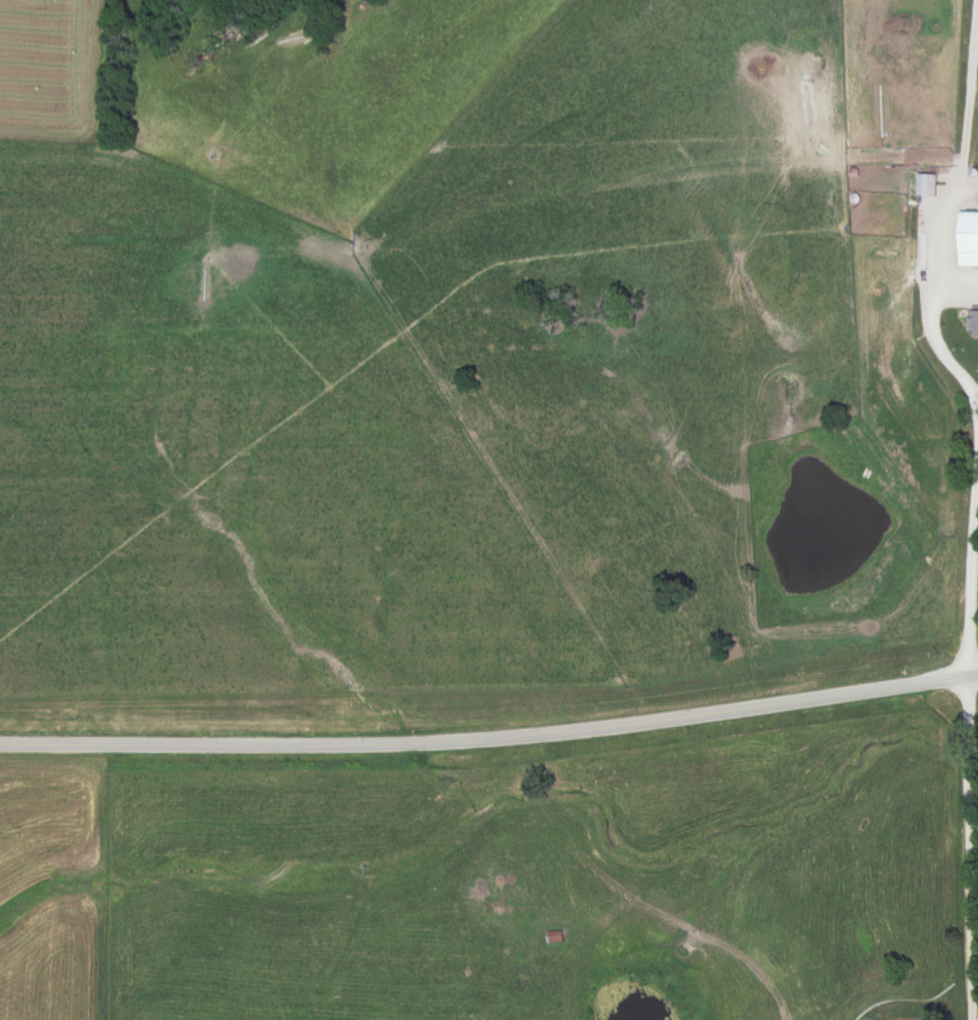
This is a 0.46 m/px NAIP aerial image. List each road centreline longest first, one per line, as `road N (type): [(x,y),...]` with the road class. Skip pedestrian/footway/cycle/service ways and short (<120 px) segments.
road 1 (tertiary): [(0,745),(458,744),(977,676)]
road 2 (residential): [(971,351),(968,1019)]

